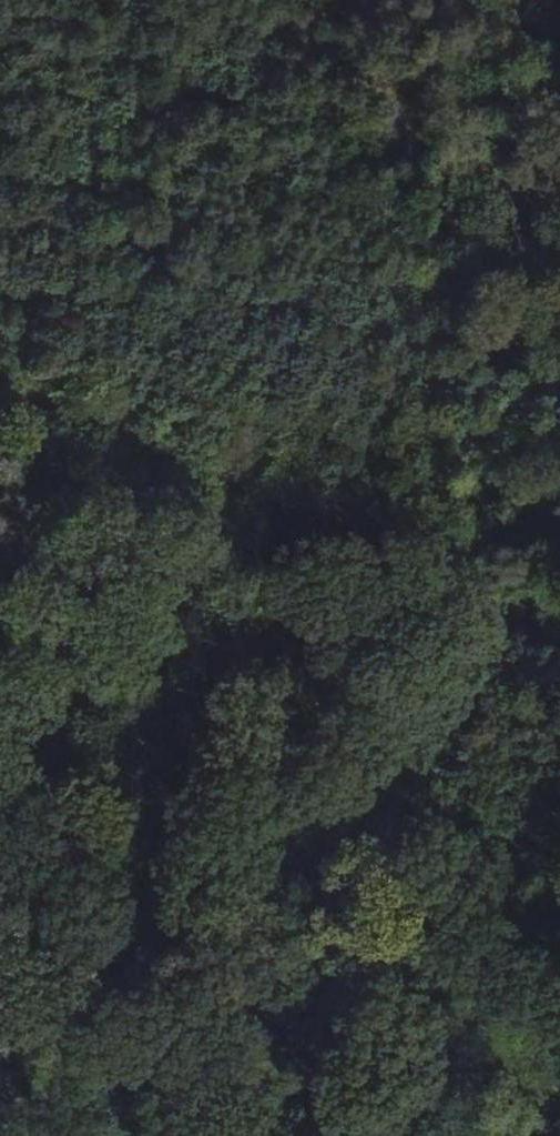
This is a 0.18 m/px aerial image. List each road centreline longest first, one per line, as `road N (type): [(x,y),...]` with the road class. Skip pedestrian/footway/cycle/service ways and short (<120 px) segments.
road 1 (track): [(559,640),(0,383)]

